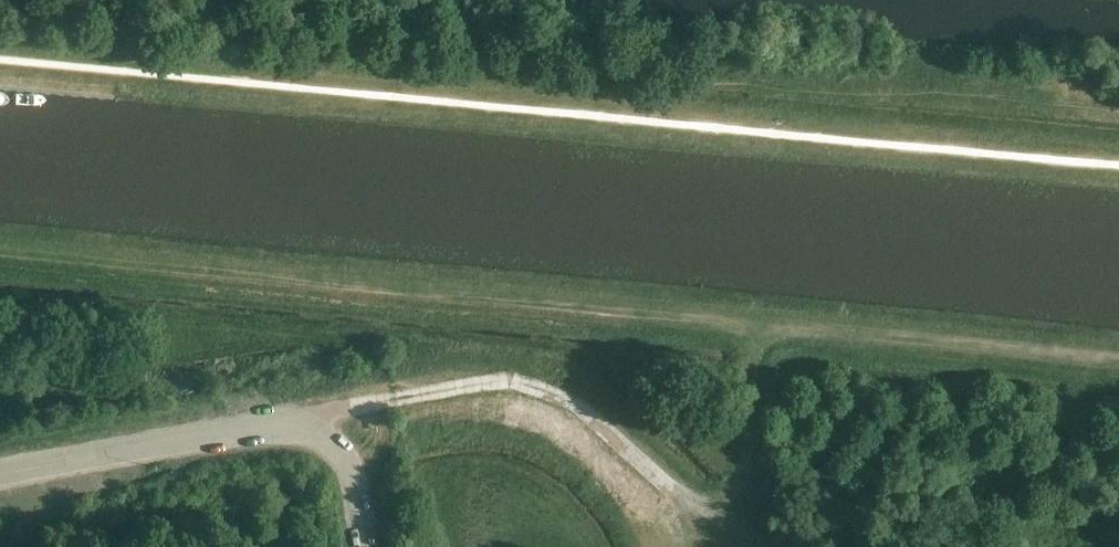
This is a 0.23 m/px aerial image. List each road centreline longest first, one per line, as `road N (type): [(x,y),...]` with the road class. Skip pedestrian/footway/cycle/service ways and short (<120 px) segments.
road 1 (unclassified): [(367,546),(340,448),(288,424),(0,475)]

